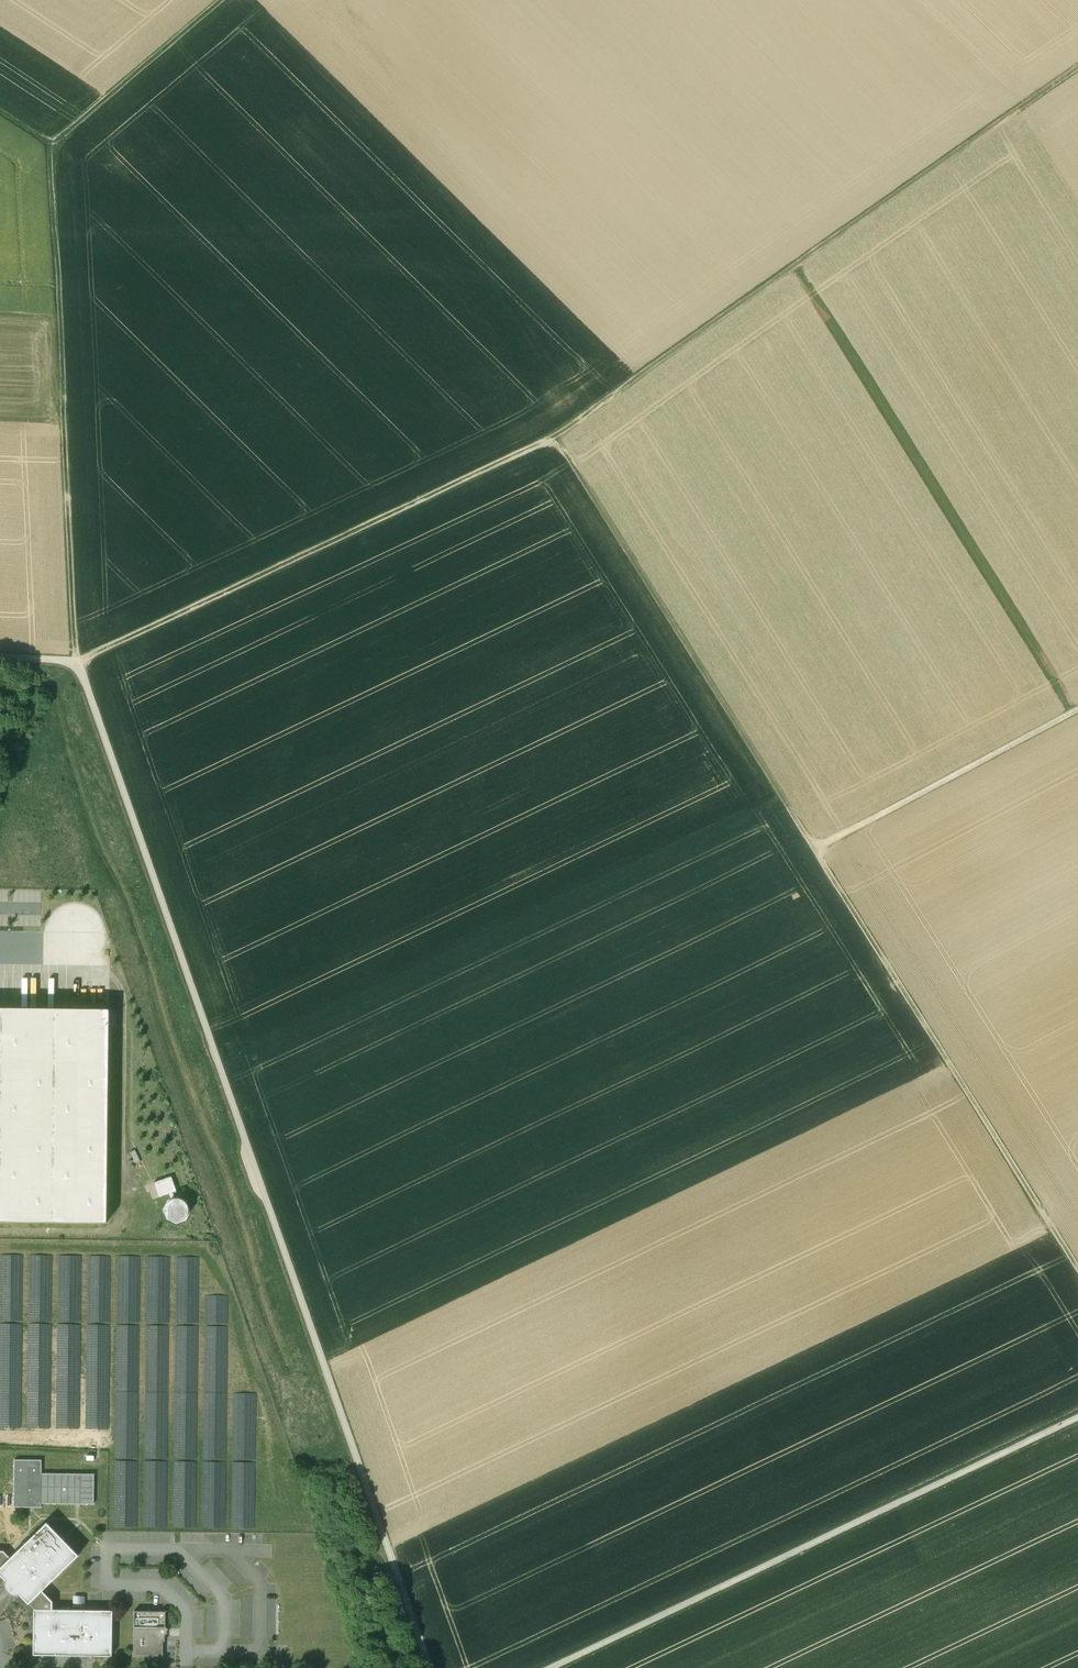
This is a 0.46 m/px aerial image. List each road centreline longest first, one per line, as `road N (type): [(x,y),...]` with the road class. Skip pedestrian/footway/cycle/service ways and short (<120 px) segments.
road 1 (track): [(430,1667),(76,663),(0,659)]
road 2 (track): [(557,440),(76,663),(58,149),(0,109)]
road 3 (track): [(1077,708),(818,846),(557,440)]
road 4 (track): [(1077,71),(557,440)]
road 5 (track): [(1077,1417),(551,1667)]
road 6 (track): [(1077,1270),(818,846)]
road 7 (track): [(229,0),(58,149)]

